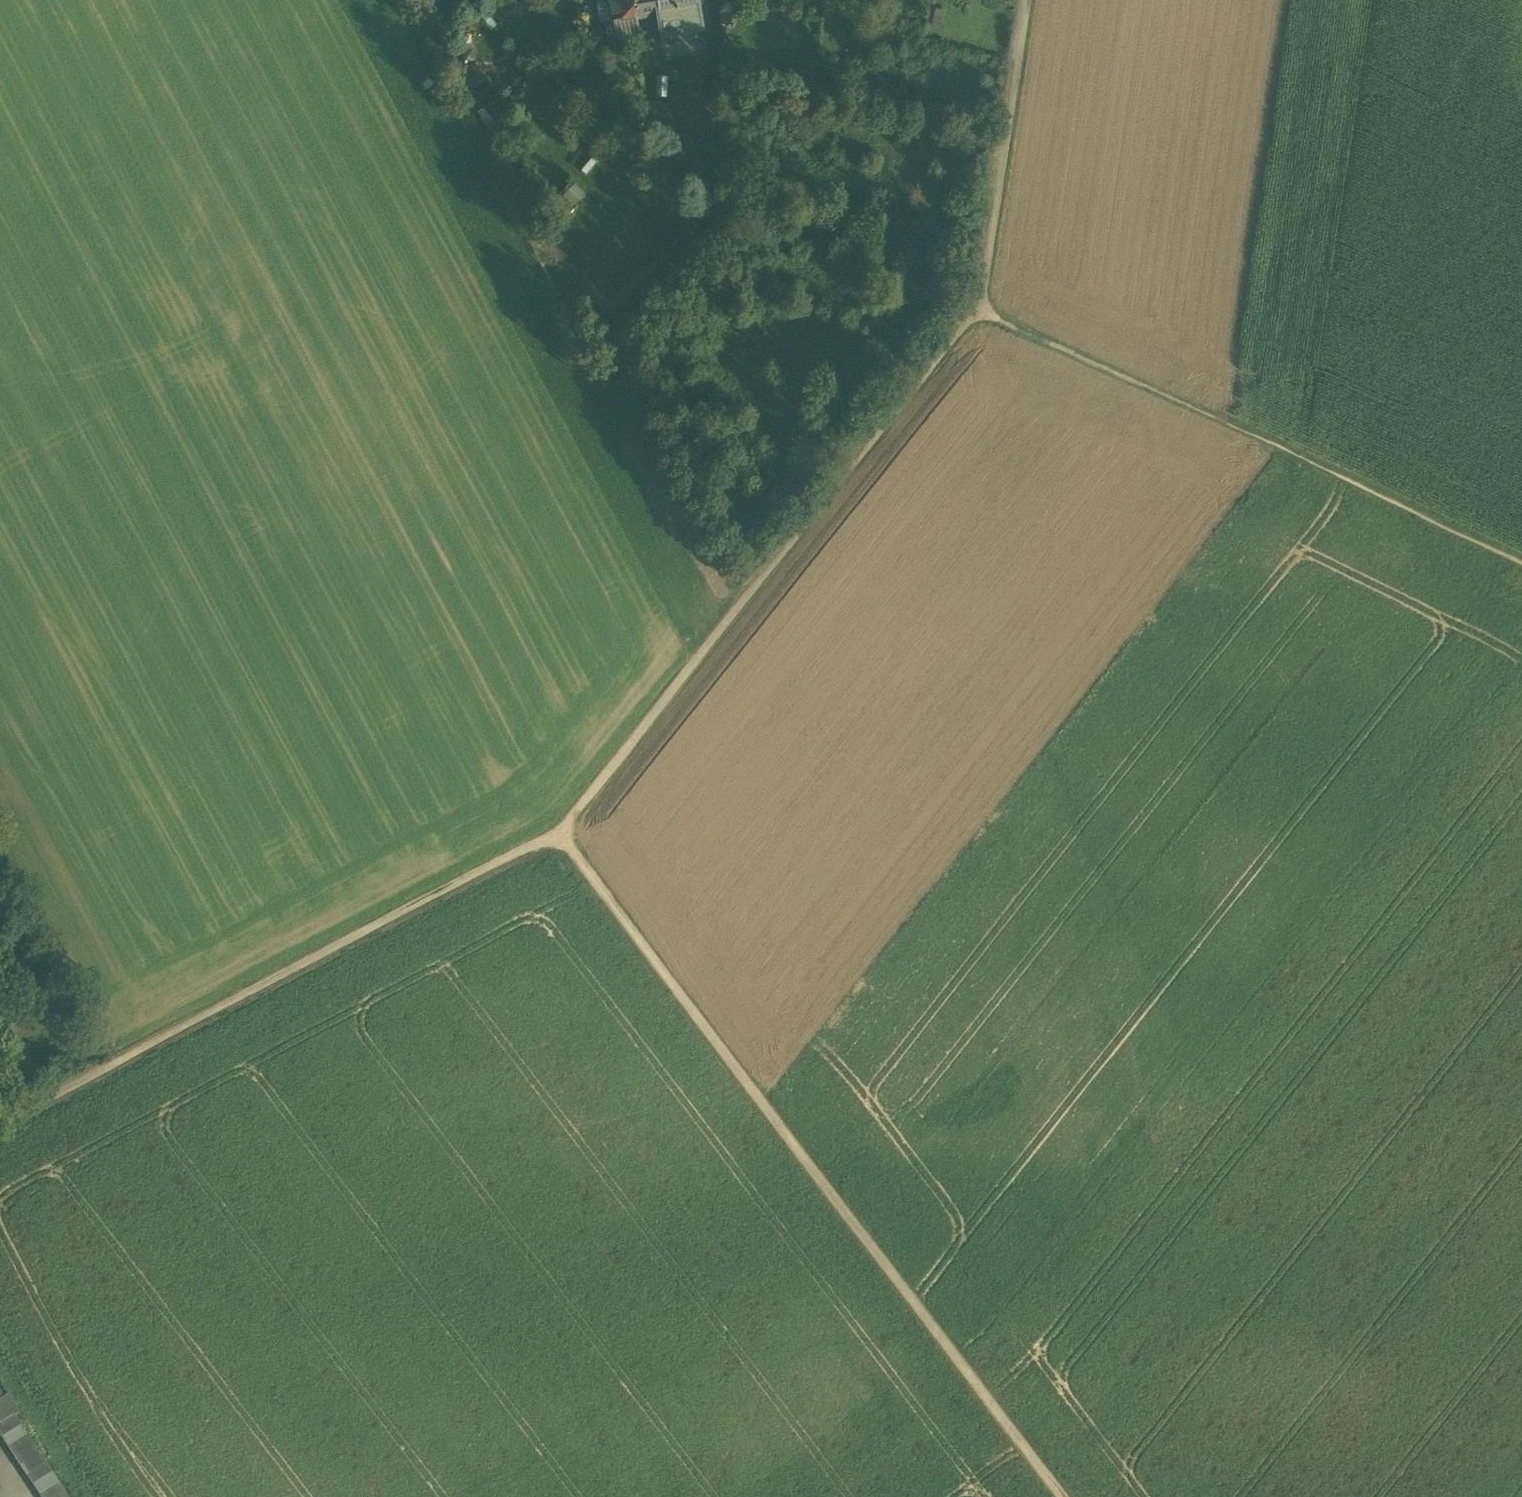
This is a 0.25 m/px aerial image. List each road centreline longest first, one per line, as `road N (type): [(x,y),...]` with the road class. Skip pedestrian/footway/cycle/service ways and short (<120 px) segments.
road 1 (track): [(1026,0),(975,310),(555,831),(0,1122)]
road 2 (track): [(555,831),(1061,1496)]
road 3 (track): [(975,310),(1521,563)]

